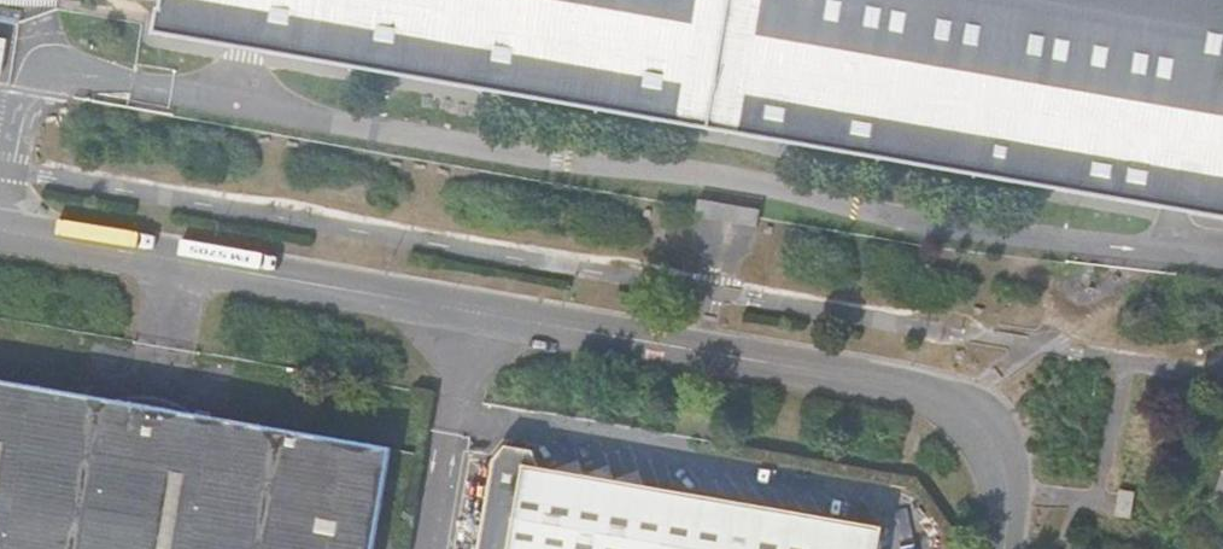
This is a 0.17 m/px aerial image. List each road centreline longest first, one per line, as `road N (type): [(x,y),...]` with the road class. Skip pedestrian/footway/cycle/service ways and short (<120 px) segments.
road 1 (unclassified): [(0,230),(957,401),(1005,455),(1004,548)]

